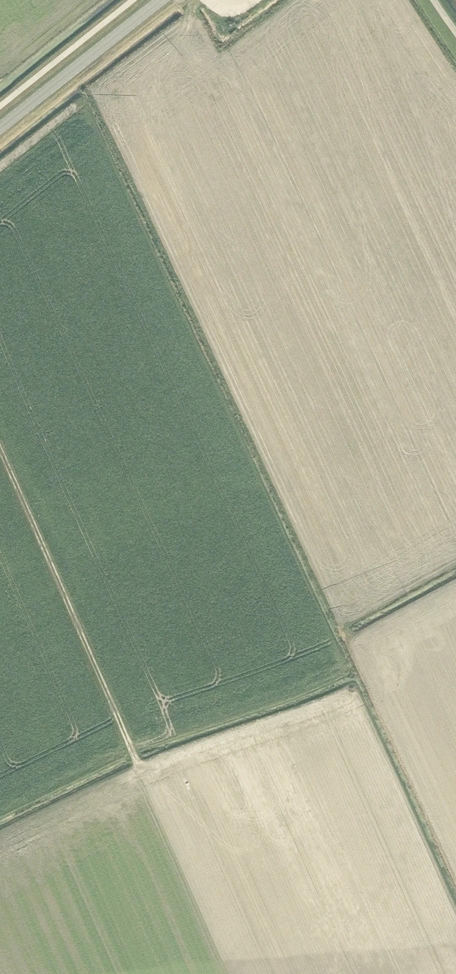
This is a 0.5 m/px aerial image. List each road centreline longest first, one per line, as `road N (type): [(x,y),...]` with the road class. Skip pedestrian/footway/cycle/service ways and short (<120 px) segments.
road 1 (track): [(0,447),(137,762)]
road 2 (primary): [(0,127),(160,0)]

